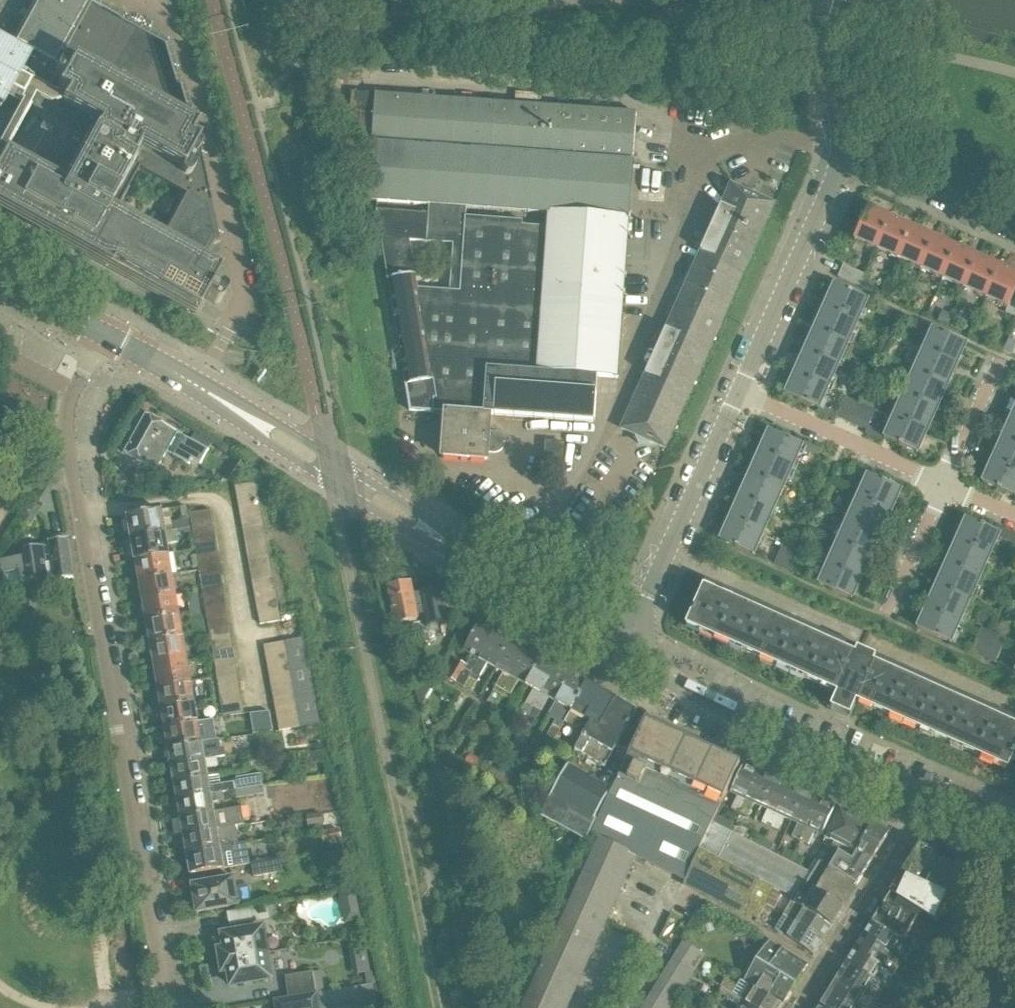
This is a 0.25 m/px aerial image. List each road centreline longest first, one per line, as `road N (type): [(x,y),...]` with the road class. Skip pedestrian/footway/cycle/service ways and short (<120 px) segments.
road 1 (residential): [(617,650),(104,334)]
road 2 (residential): [(79,517),(167,1007)]
road 3 (residential): [(79,517),(216,498),(225,508),(258,707)]
road 4 (residential): [(925,798),(722,708),(617,650)]
road 5 (residential): [(617,650),(738,390)]
road 6 (residential): [(738,390),(843,153)]
road 7 (residential): [(799,1007),(925,798)]
road 8 (residential): [(944,483),(738,390)]
road 9 (residential): [(1014,227),(843,153)]
road 10 (residential): [(843,153),(818,0)]
road 11 (residential): [(887,609),(944,483)]
road 12 (residential): [(944,483),(998,362)]
road 13 (residential): [(72,392),(79,517)]

